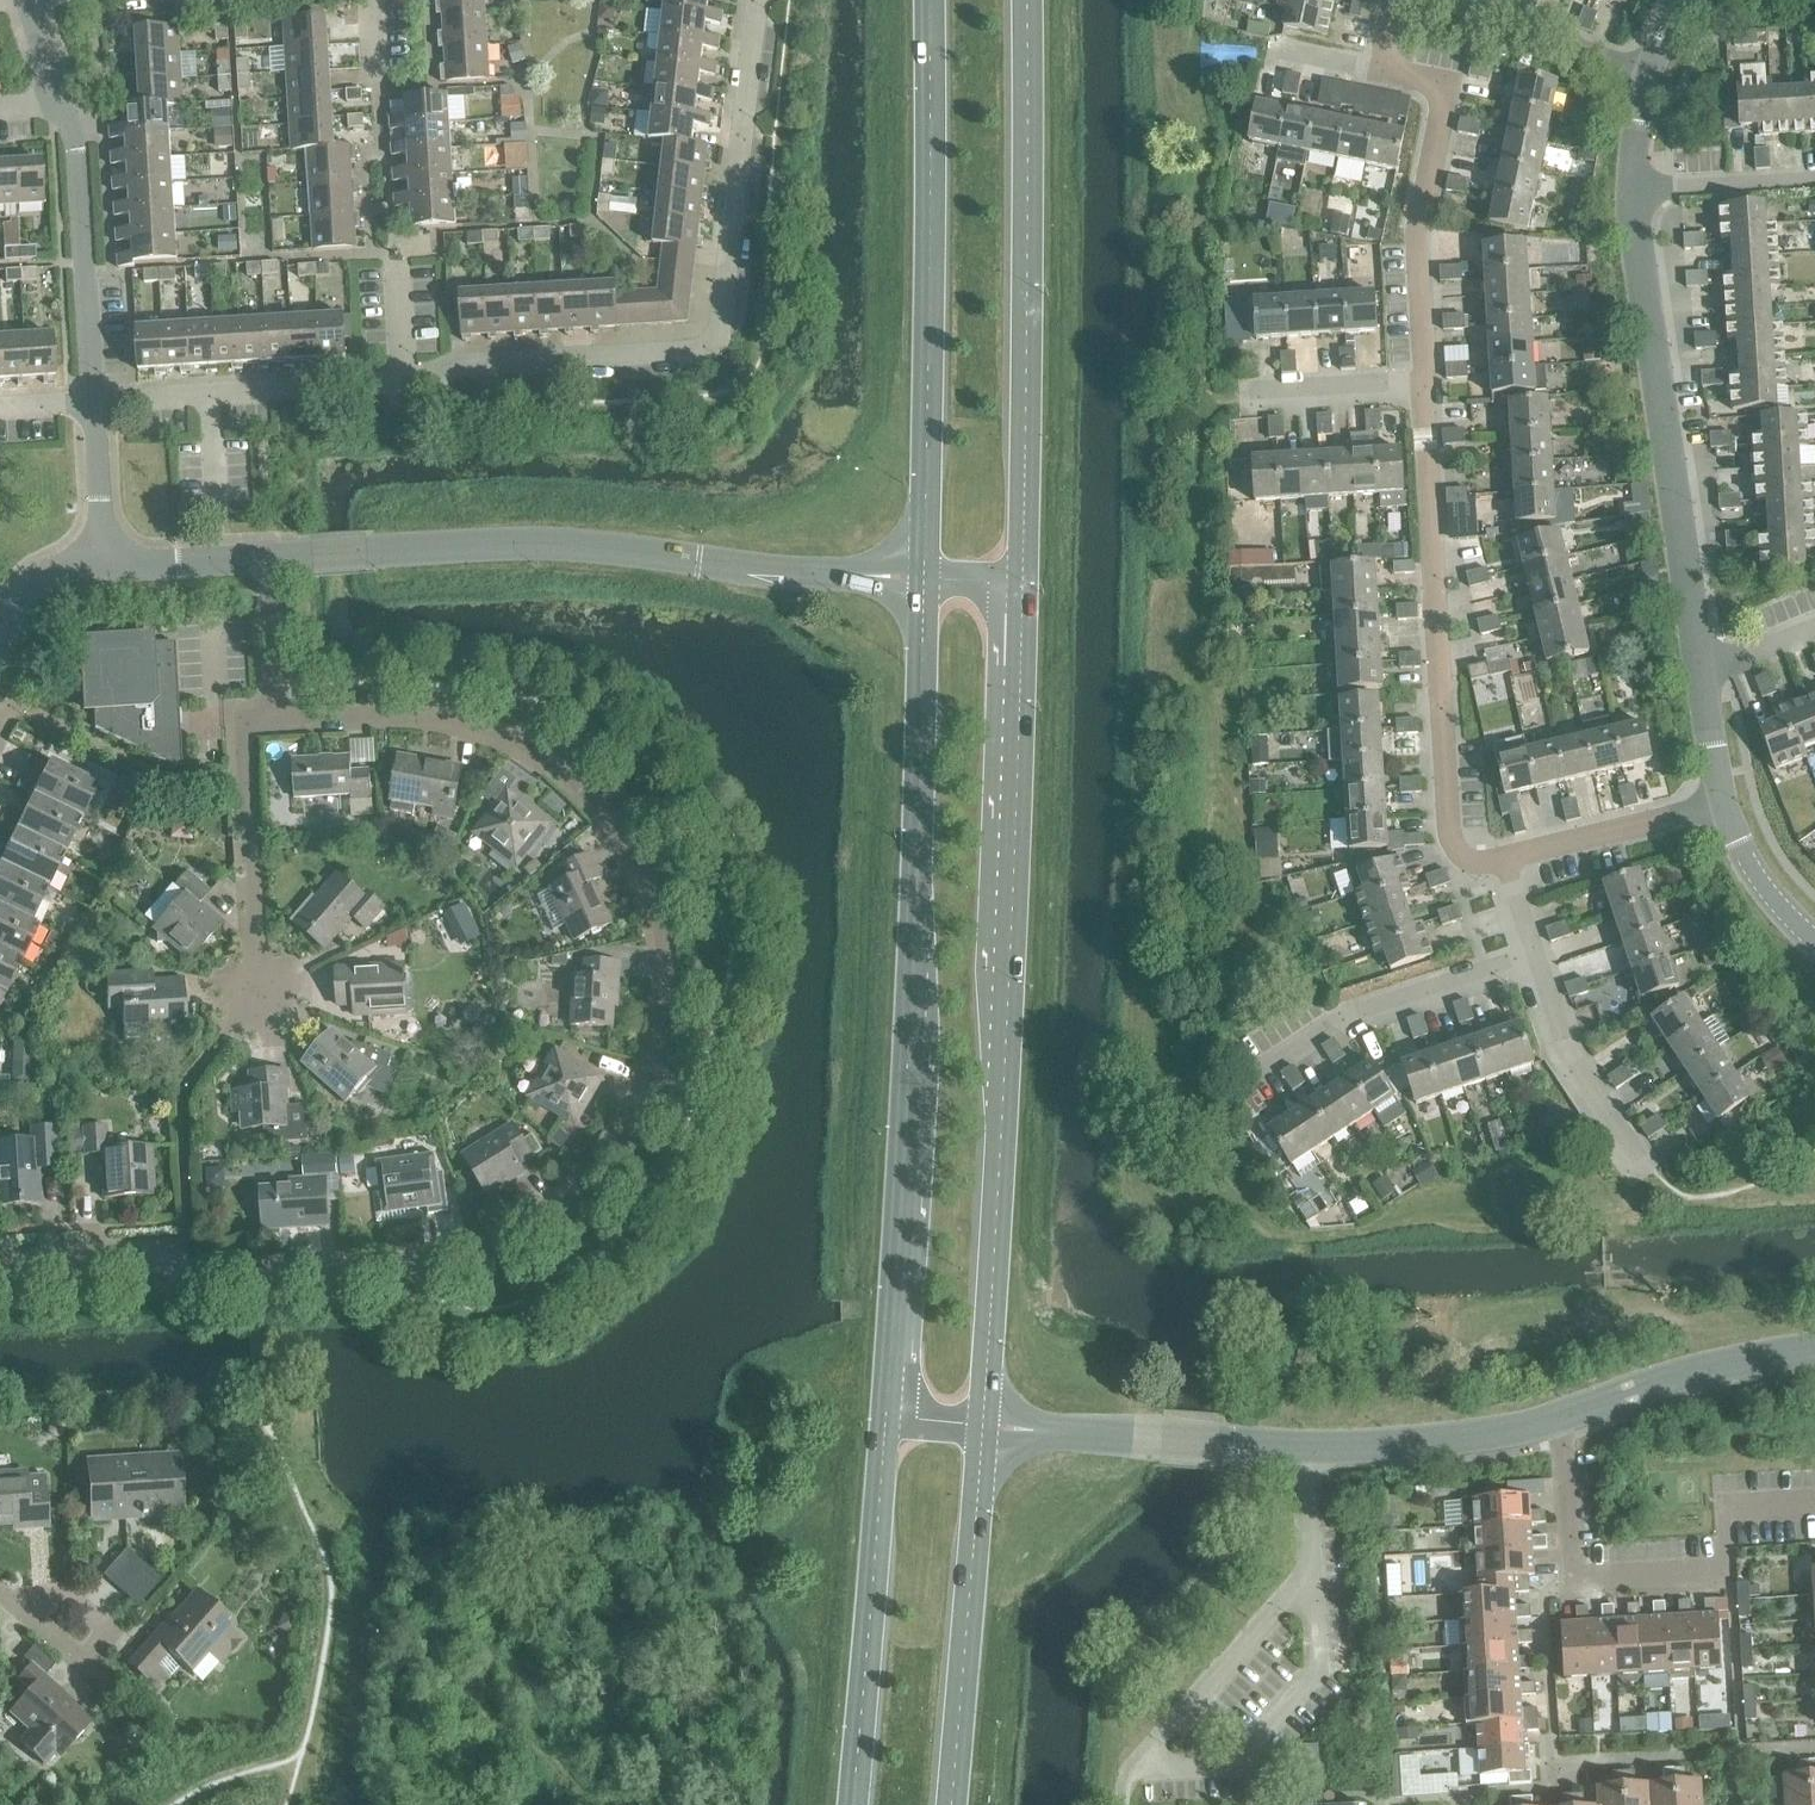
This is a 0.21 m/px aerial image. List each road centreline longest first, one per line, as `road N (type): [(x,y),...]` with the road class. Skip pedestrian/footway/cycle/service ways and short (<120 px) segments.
road 1 (residential): [(0,1259),(171,1253),(380,1267),(471,1253),(570,1194),(620,1141),(656,1062),(664,962),(642,885),(558,771),(455,717),(264,719)]
road 2 (secondary): [(990,1428),(1021,583)]
road 3 (secondary): [(924,579),(886,1416)]
road 4 (residential): [(400,382),(492,361),(703,340),(722,317),(754,0)]
road 5 (secondary): [(1021,583),(1025,0)]
road 6 (secondary): [(929,0),(924,579)]
road 7 (tertiary): [(370,554),(543,547),(924,579)]
road 8 (residential): [(1504,857),(1466,859),(1451,842),(1422,377)]
road 9 (tertiary): [(1693,677),(1638,188)]
road 10 (secondary): [(886,1416),(849,1804)]
road 11 (residential): [(1422,377),(1416,222),(1448,83),(1367,66)]
road 12 (secondary): [(957,1804),(990,1428)]
road 13 (residential): [(1225,1086),(1341,1015),(1530,953)]
road 14 (residential): [(1725,1577),(1570,1587),(1559,1416)]
road 15 (residential): [(1127,1771),(1232,1773),(1316,1672),(1308,1585)]
road 16 (residential): [(66,103),(90,401)]
road 17 (residential): [(249,995),(244,731),(264,719)]
road 18 (tertiary): [(1559,1416),(1735,1366),(1814,1355)]
road 19 (residential): [(1127,1771),(1158,1756),(1308,1585)]
road 20 (tertiary): [(1302,1452),(1432,1447),(1559,1416)]
road 21 (residential): [(1640,1161),(1568,1052),(1530,953)]
road 22 (tertiary): [(1216,1446),(990,1428)]
road 23 (residential): [(1504,857),(1721,803)]
road 24 (residential): [(1201,396),(1422,377)]
road 25 (residential): [(1447,0),(1641,74)]
road 26 (residential): [(209,394),(400,382)]
road 27 (residential): [(1638,188),(1814,173)]
road 28 (tertiary): [(1814,945),(1773,911),(1721,803)]
road 29 (residential): [(9,1603),(59,1597),(113,1631),(90,1655),(66,1654)]
road 30 (residential): [(101,564),(90,401)]
road 31 (residential): [(264,719),(260,558)]
road 32 (residential): [(1725,1577),(1723,1513),(1814,1503)]
road 33 (residential): [(1308,1585),(1302,1452)]
road 34 (residential): [(209,560),(214,691)]
road 35 (residential): [(1693,677),(1814,629)]
road 36 (tertiary): [(1721,803),(1693,677)]
road 37 (residential): [(209,394),(214,520)]
road 38 (tertiary): [(2,632),(43,588),(101,564)]

